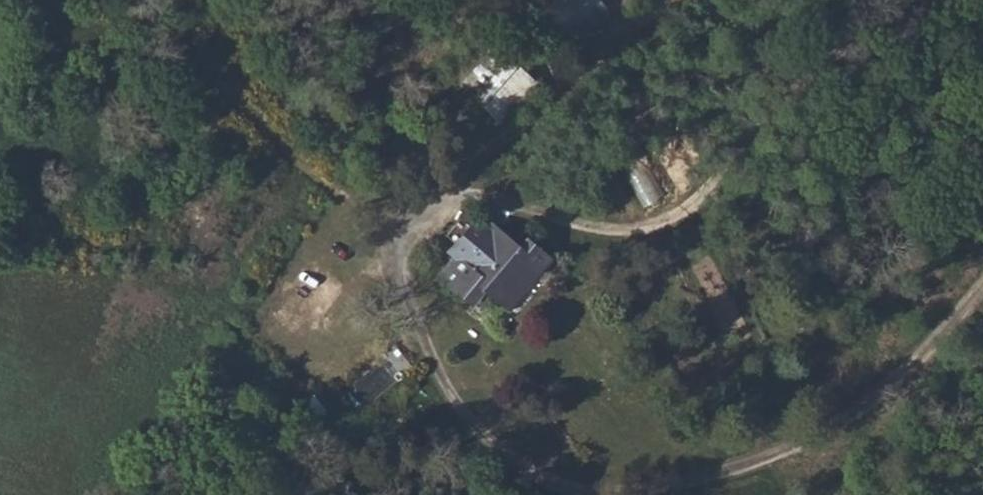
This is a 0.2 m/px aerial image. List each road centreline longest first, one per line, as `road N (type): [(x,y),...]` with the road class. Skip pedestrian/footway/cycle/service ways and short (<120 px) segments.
road 1 (residential): [(975,0),(878,49),(795,110),(736,179),(663,223),(604,232),(461,193),(422,216),(398,245),(408,303)]
road 2 (track): [(408,303),(461,410),(505,454),(551,481),(618,492),(728,472),(813,439),(892,395),(982,297)]

